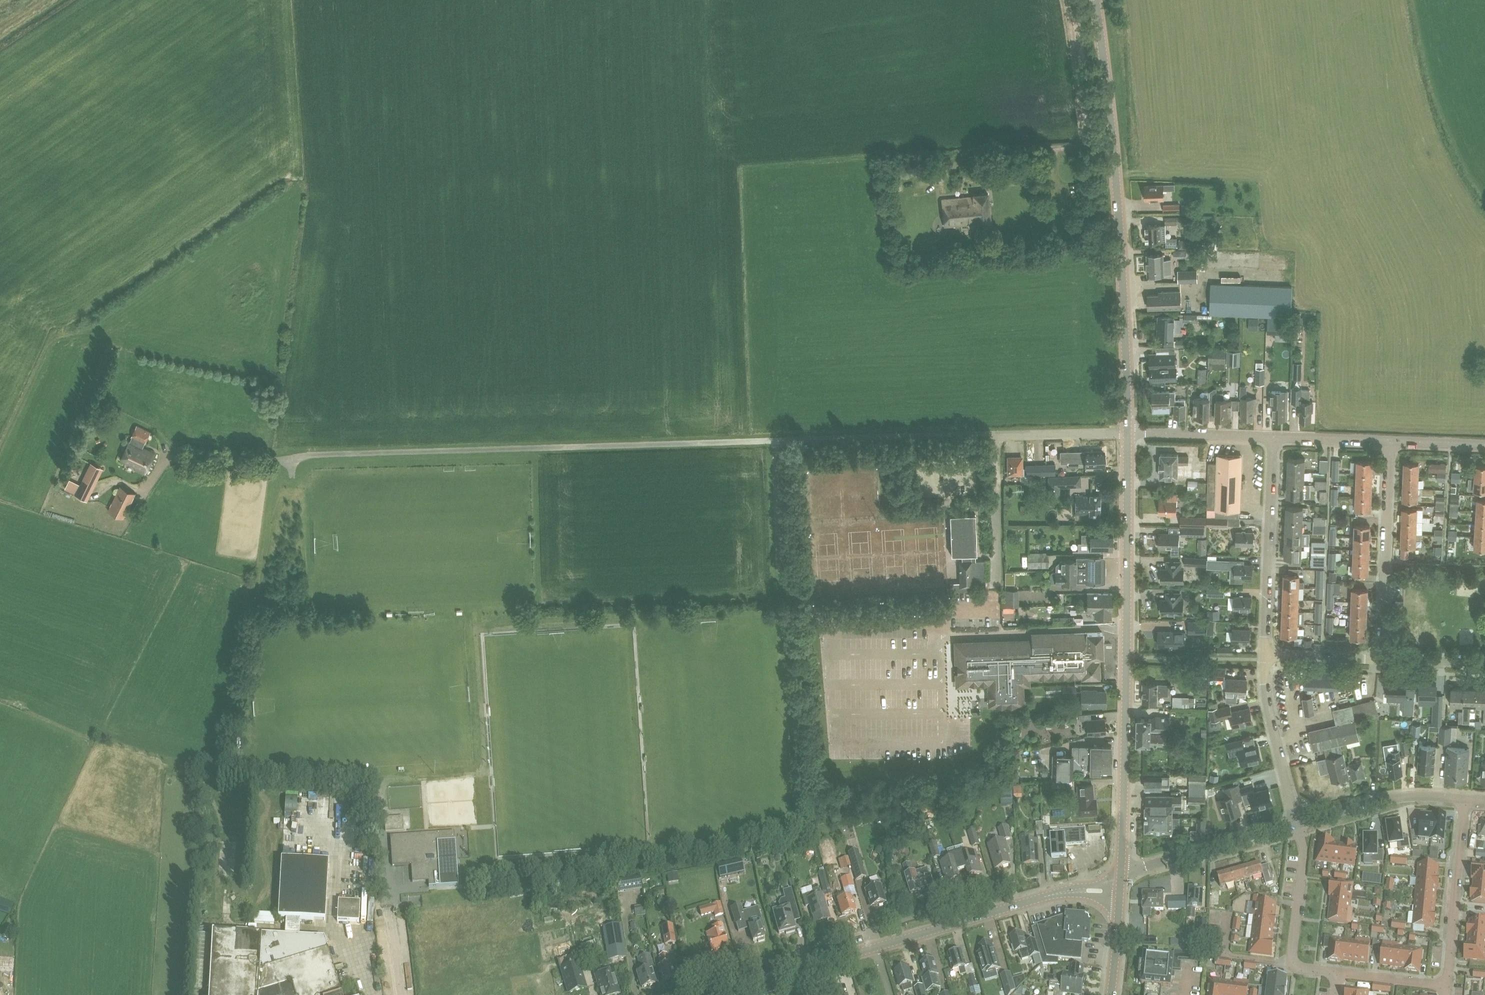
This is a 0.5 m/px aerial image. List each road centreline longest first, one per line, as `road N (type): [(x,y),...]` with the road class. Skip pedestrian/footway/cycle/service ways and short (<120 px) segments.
road 1 (unclassified): [(288,461),(1128,432)]
road 2 (secondary): [(1121,870),(1128,432)]
road 3 (secondary): [(1128,432),(1121,247),(1097,0)]
road 4 (secondary): [(877,947),(1052,894),(1120,891)]
road 5 (residential): [(1381,660),(1391,440)]
road 6 (residential): [(1265,656),(1273,437)]
road 7 (residential): [(1447,987),(1465,798)]
road 8 (residential): [(1121,870),(1297,822)]
road 9 (residential): [(1297,822),(1405,796),(1465,798)]
road 10 (residential): [(1297,822),(1268,706),(1265,656)]
road 11 (secondary): [(718,994),(877,947)]
road 12 (residential): [(1273,437),(1128,432)]
road 13 (residential): [(1292,964),(1303,861),(1297,822)]

